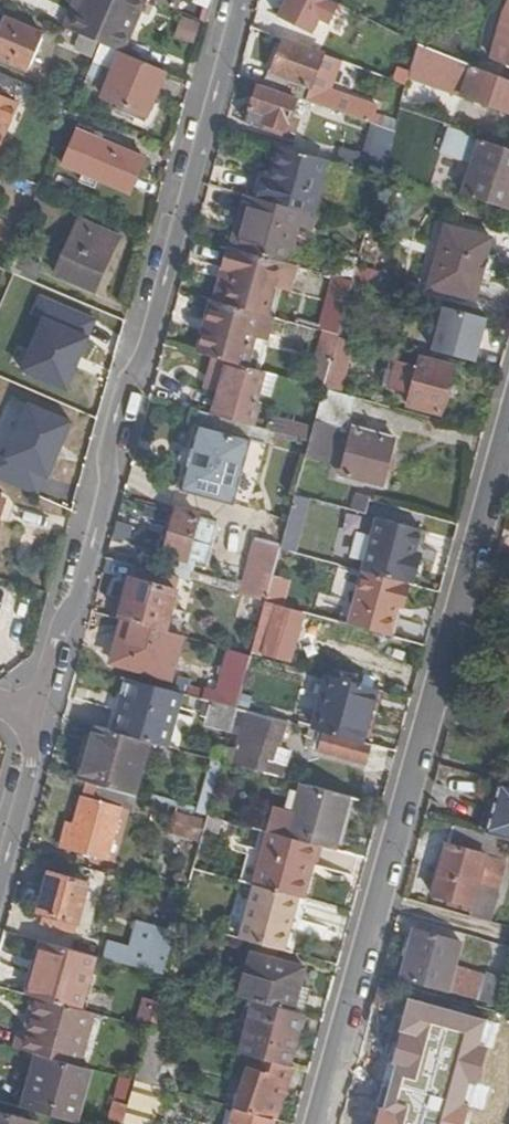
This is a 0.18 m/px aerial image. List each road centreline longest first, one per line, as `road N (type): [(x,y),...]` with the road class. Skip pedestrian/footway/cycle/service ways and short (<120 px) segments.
road 1 (residential): [(508,427),(318,1123)]
road 2 (residential): [(216,89),(30,719)]

